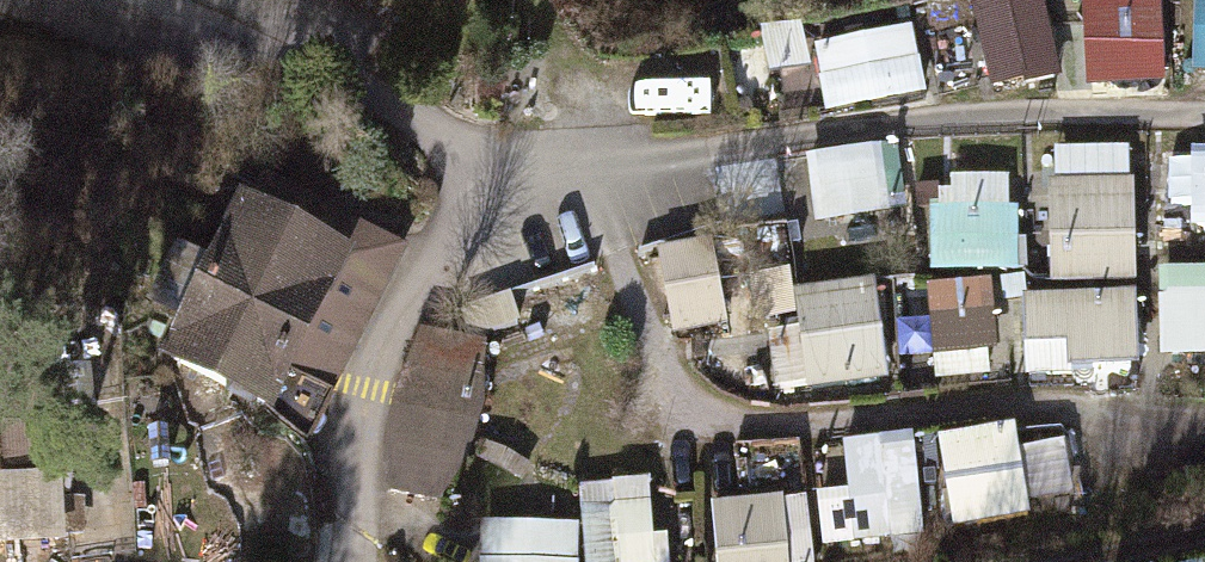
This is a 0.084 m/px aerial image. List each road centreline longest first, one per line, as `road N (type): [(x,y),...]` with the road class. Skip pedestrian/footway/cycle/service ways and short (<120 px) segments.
road 1 (unclassified): [(523,186),(374,102),(139,0)]

